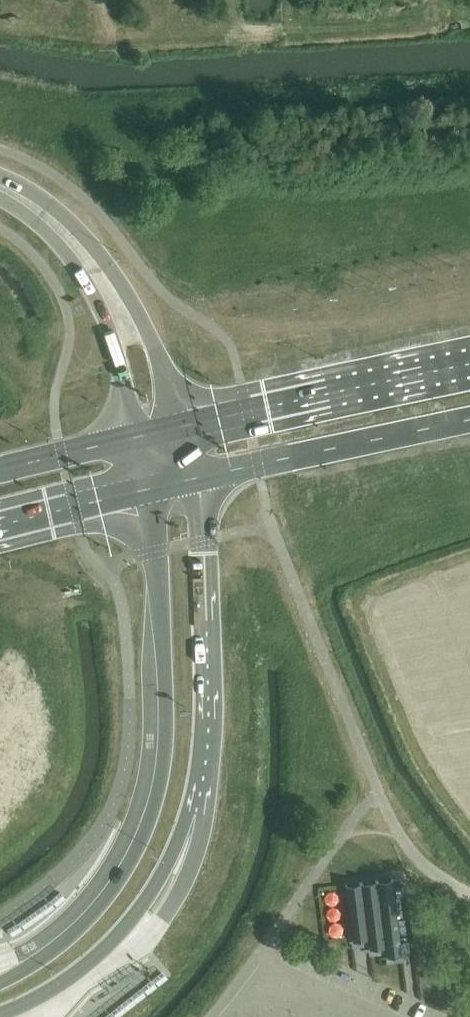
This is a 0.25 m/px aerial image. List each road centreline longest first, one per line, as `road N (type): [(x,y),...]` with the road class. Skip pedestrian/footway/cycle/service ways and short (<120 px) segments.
road 1 (secondary): [(0,1013),(56,987),(116,939),(199,800),(208,728),(198,477)]
road 2 (secondary): [(145,491),(165,670),(165,741),(149,821),(128,867),(84,925),(0,982)]
road 3 (trunk): [(469,367),(174,426)]
road 4 (trunk): [(198,477),(469,421)]
road 5 (secondary): [(120,316),(68,239),(0,188)]
road 6 (trunk): [(0,526),(145,491)]
road 7 (trunk): [(132,438),(0,470)]
road 8 (unclassified): [(469,895),(408,849),(381,798)]
road 9 (secondary): [(174,426),(155,349),(120,316)]
road 10 (secondary): [(120,316),(117,358),(132,438)]

